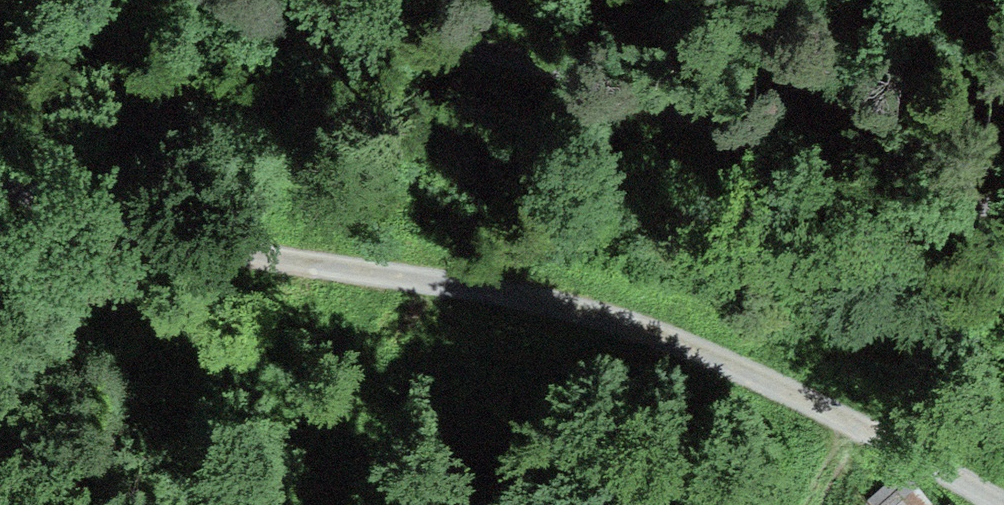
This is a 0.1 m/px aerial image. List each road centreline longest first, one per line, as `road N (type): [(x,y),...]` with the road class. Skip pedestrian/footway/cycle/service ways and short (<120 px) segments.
road 1 (track): [(1003,504),(755,374),(610,320),(299,261),(0,181)]
road 2 (track): [(1003,214),(269,0)]

